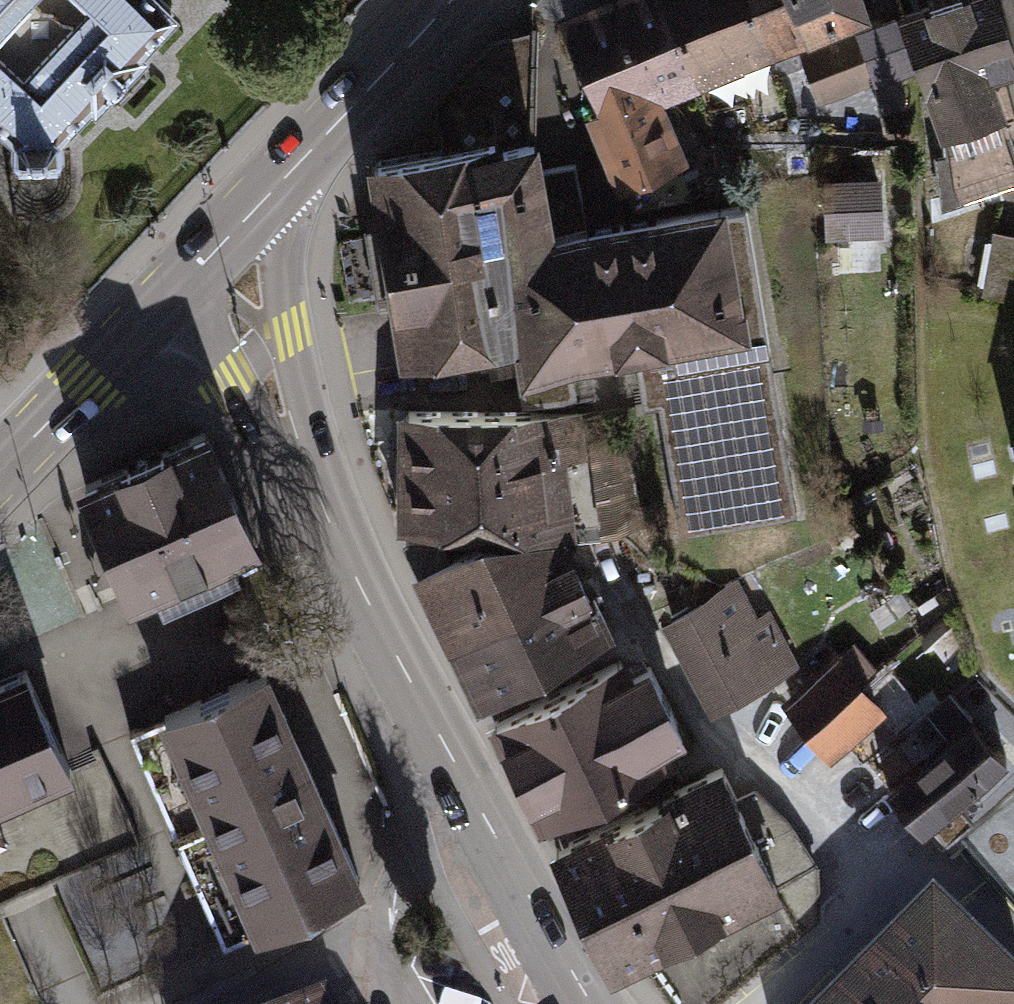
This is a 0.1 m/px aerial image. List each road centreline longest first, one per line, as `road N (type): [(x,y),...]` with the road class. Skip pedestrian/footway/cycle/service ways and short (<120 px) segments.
road 1 (secondary): [(593,1003),(481,824),(332,542),(260,354),(201,263)]
road 2 (primary): [(201,263),(444,0)]
road 3 (primary): [(0,471),(201,263)]

